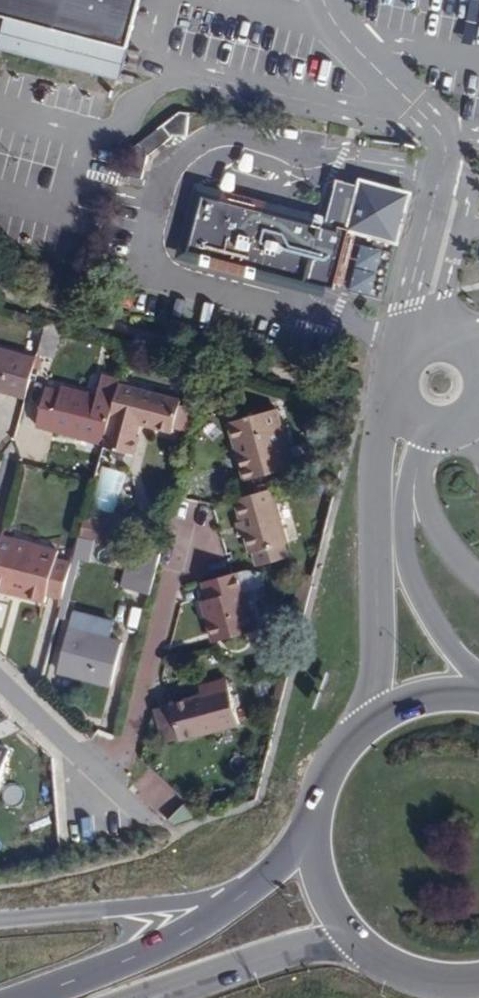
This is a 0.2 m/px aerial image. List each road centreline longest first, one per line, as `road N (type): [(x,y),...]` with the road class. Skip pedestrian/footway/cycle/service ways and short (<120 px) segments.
road 1 (residential): [(187,520),(117,788)]
road 2 (secondary): [(478,698),(424,697),(360,726),(331,757),(312,796),(305,838)]
road 3 (secondary): [(245,898),(165,951),(20,997)]
road 4 (secondary): [(245,898),(0,922)]
road 5 (residential): [(117,788),(0,681)]
road 6 (secondary): [(344,938),(383,968),(431,984),(478,982)]
road 7 (secondary): [(226,971),(344,938)]

